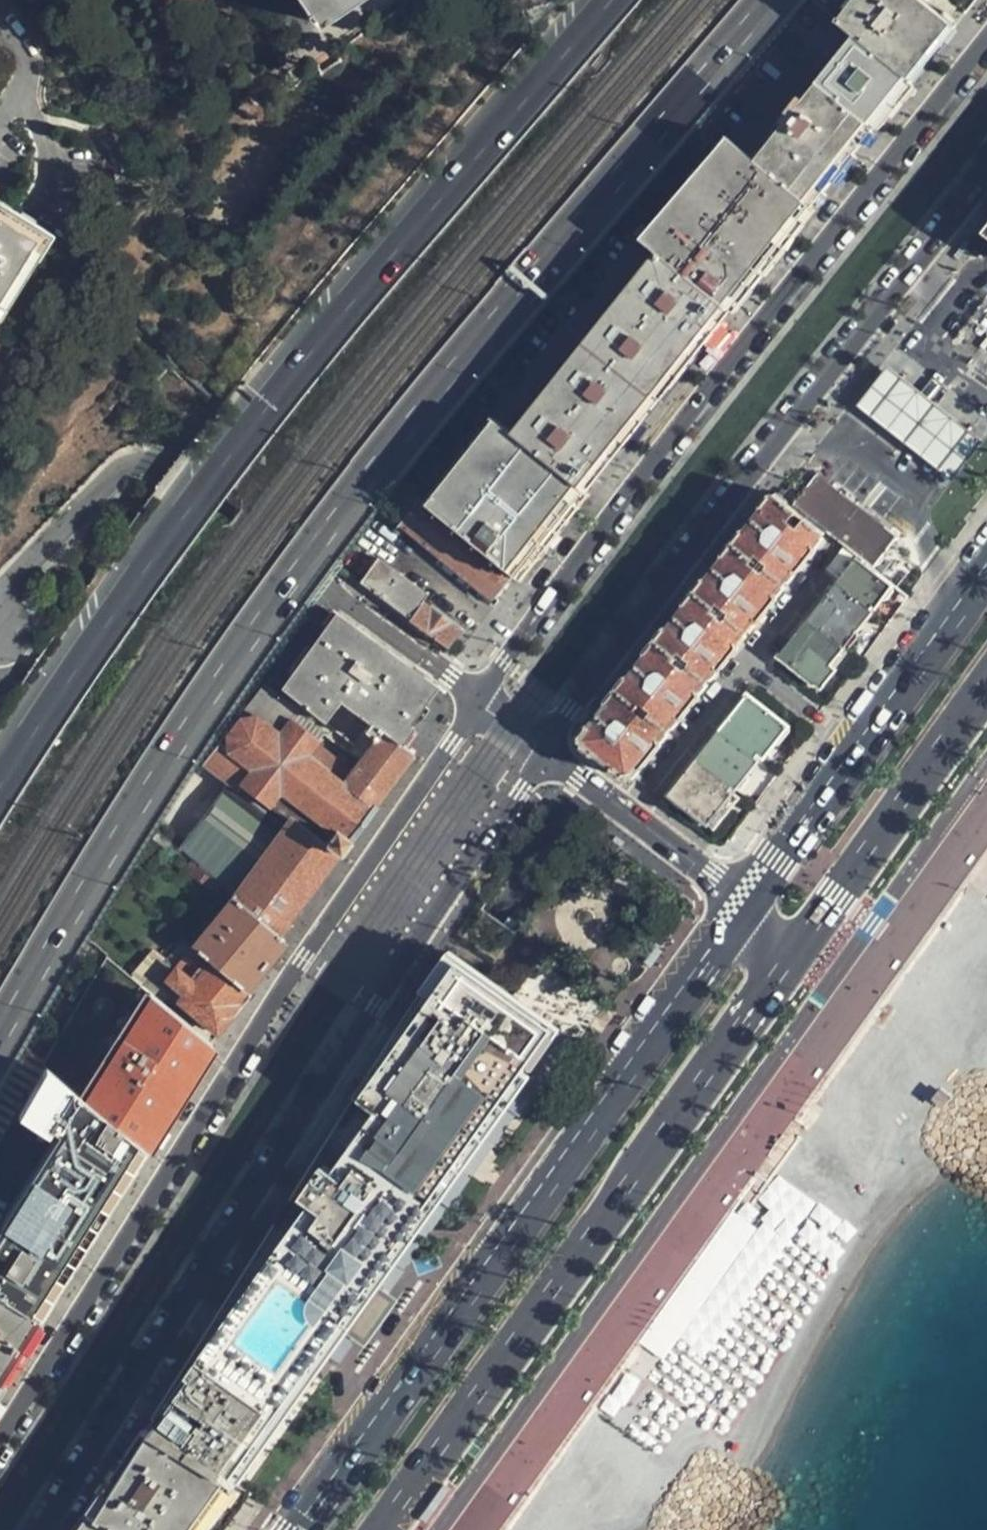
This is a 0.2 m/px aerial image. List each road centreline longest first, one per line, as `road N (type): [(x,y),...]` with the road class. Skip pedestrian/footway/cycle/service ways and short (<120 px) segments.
road 1 (trunk): [(0,1037),(289,576),(377,461),(771,0)]
road 2 (trunk): [(613,0),(286,384),(0,787)]
road 3 (secondary): [(42,1529),(370,1002),(541,748)]
road 4 (secondary): [(479,700),(301,958),(0,1437)]
road 5 (secondary): [(986,39),(594,536),(479,700)]
road 6 (primary): [(750,902),(304,1529)]
road 7 (secondary): [(541,748),(986,164)]
road 8 (primary): [(381,1529),(768,988)]
road 9 (residential): [(479,700),(155,461),(120,472),(0,607)]
road 10 (primary): [(986,567),(750,902)]
road 11 (primary): [(768,988),(986,686)]
road 12 (secondary): [(541,748),(750,902)]

